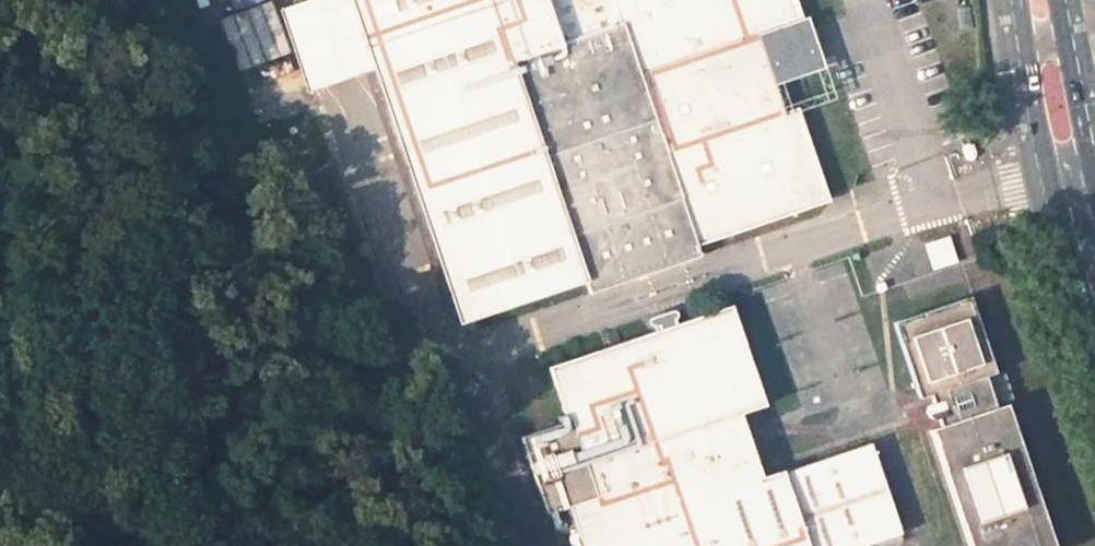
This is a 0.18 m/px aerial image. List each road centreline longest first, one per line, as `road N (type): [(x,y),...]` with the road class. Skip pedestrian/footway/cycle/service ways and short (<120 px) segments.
road 1 (primary): [(1012,0),(1059,255),(1094,360)]
road 2 (primary): [(1094,148),(1065,0)]

